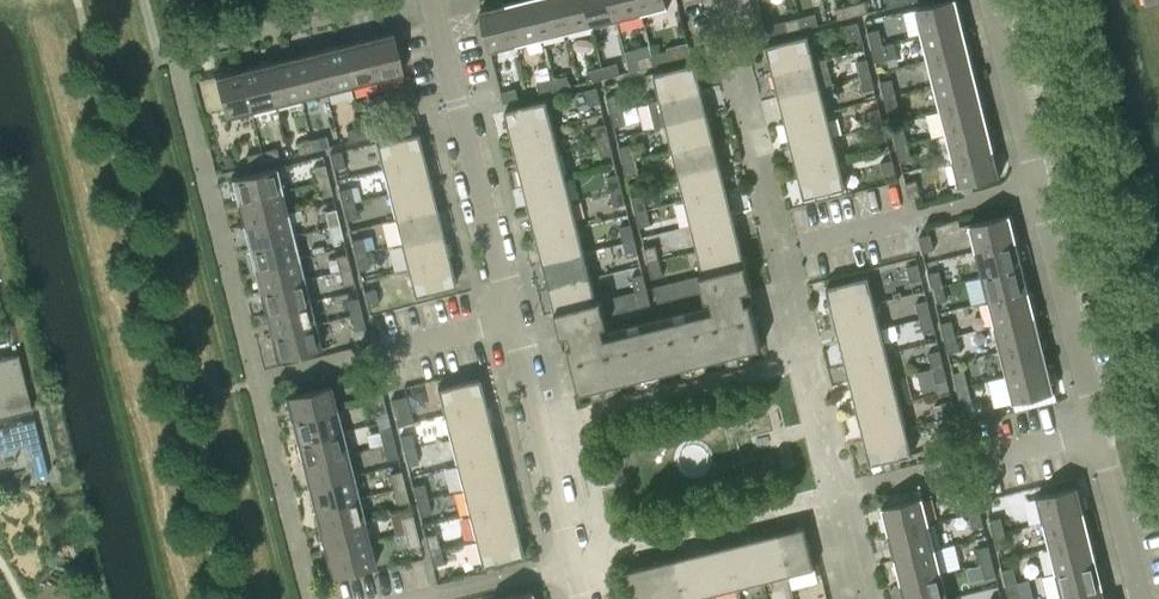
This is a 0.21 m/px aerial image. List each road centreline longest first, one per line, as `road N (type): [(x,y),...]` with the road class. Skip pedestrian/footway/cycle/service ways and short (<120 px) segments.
road 1 (residential): [(1139,598),(992,0)]
road 2 (residential): [(510,322),(429,0)]
road 3 (residential): [(256,384),(510,322)]
road 4 (residential): [(572,560),(510,322)]
road 5 (residential): [(431,598),(572,560)]

